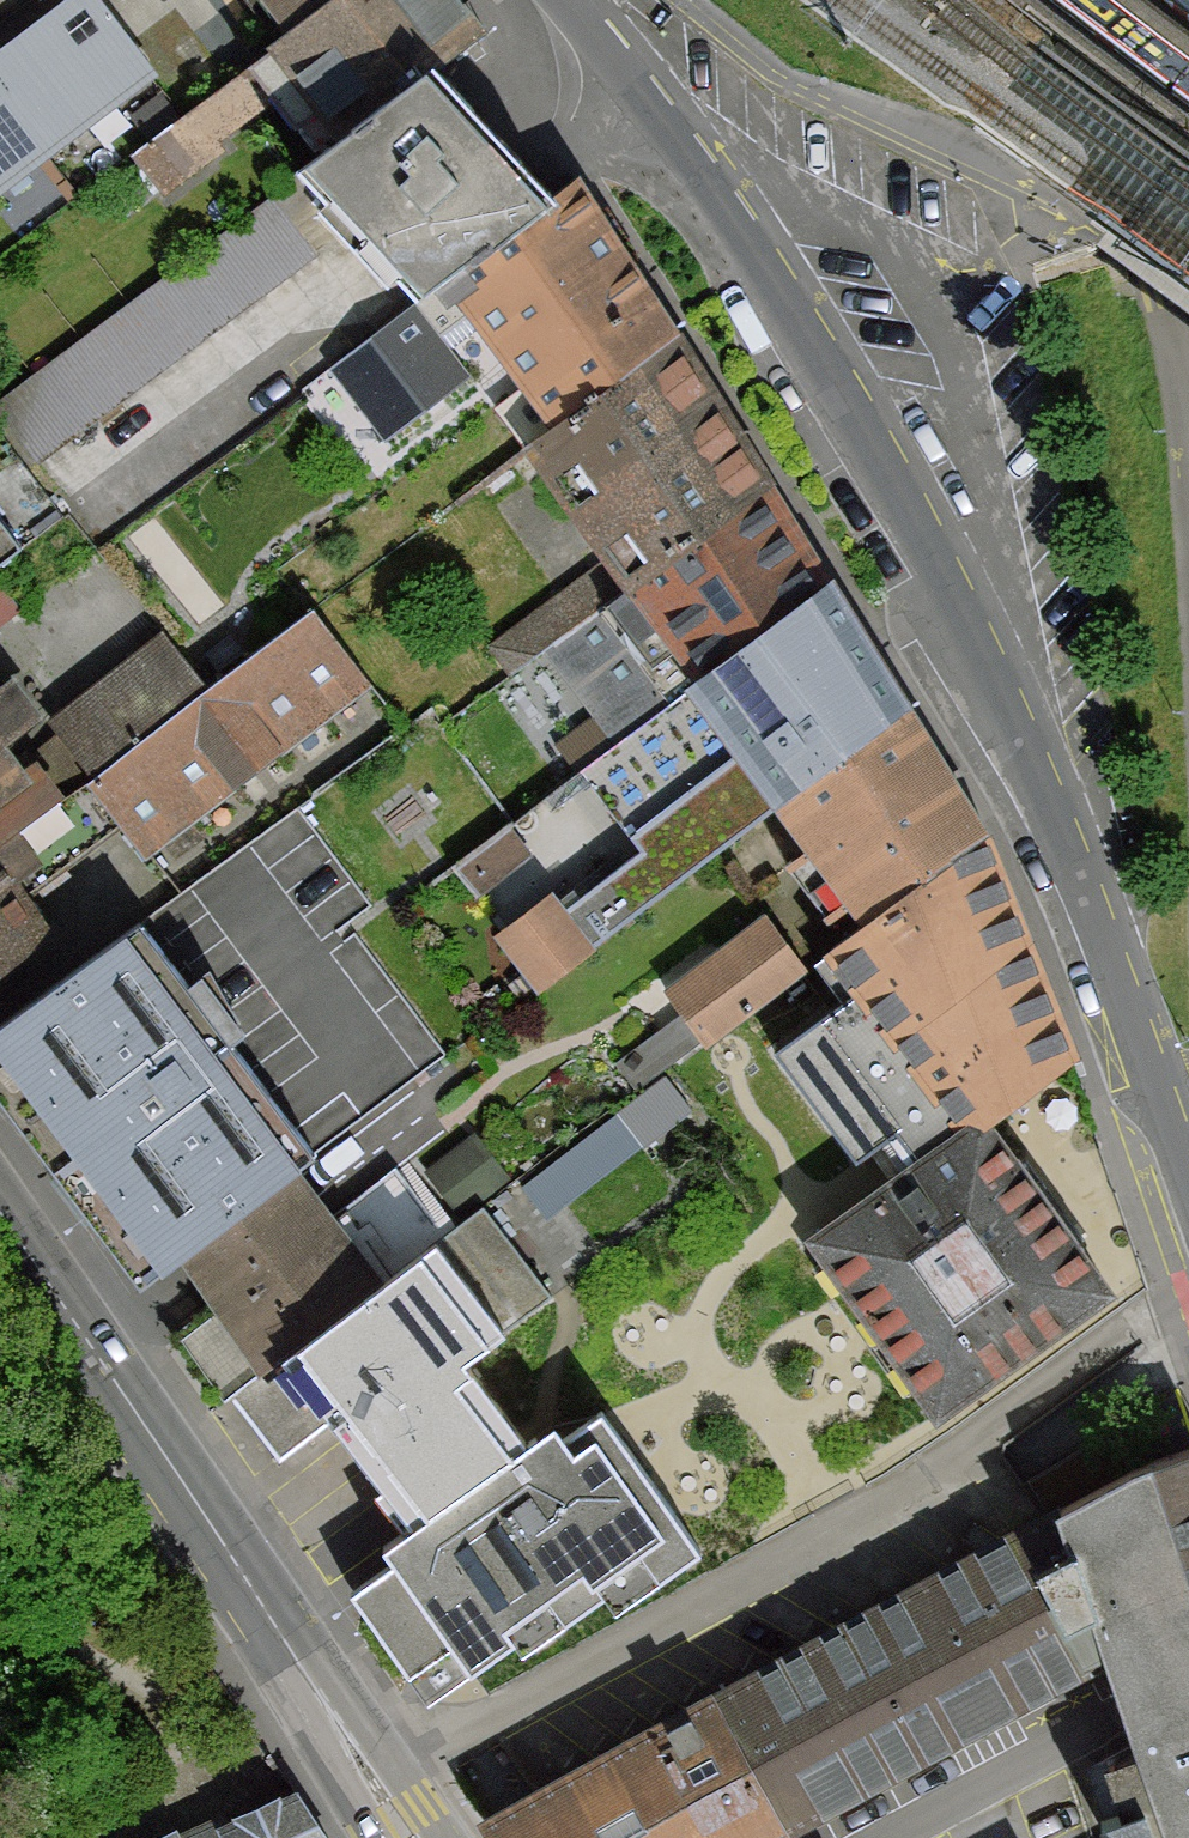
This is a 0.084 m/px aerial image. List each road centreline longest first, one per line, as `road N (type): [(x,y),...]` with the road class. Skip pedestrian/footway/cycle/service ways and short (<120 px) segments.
road 1 (unclassified): [(1188,1176),(1100,916),(948,586),(854,418),(560,0)]
road 2 (primary): [(436,1837),(150,1433)]
road 3 (primary): [(150,1433),(367,1837)]
road 4 (primary): [(150,1433),(0,1208)]

